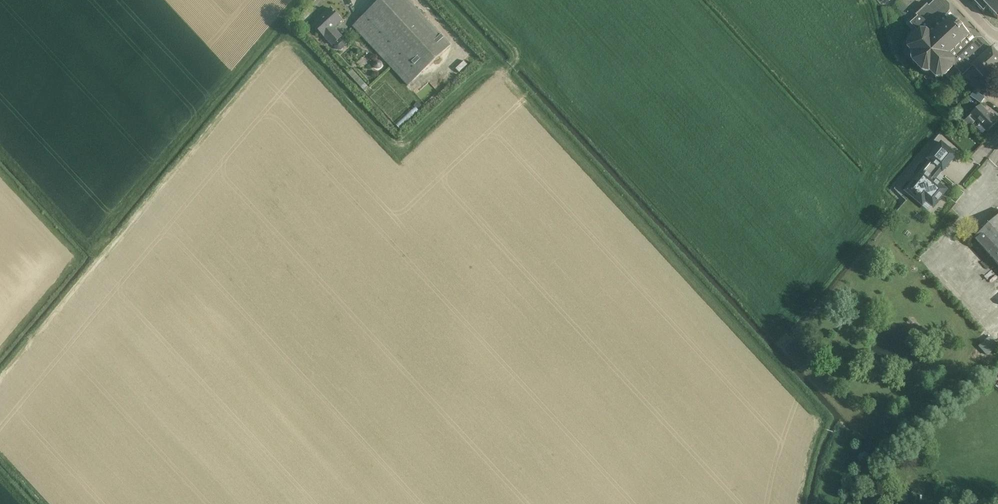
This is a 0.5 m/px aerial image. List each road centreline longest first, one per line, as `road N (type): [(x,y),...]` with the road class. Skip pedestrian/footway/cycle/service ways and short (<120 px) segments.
road 1 (track): [(0,381),(286,40)]

